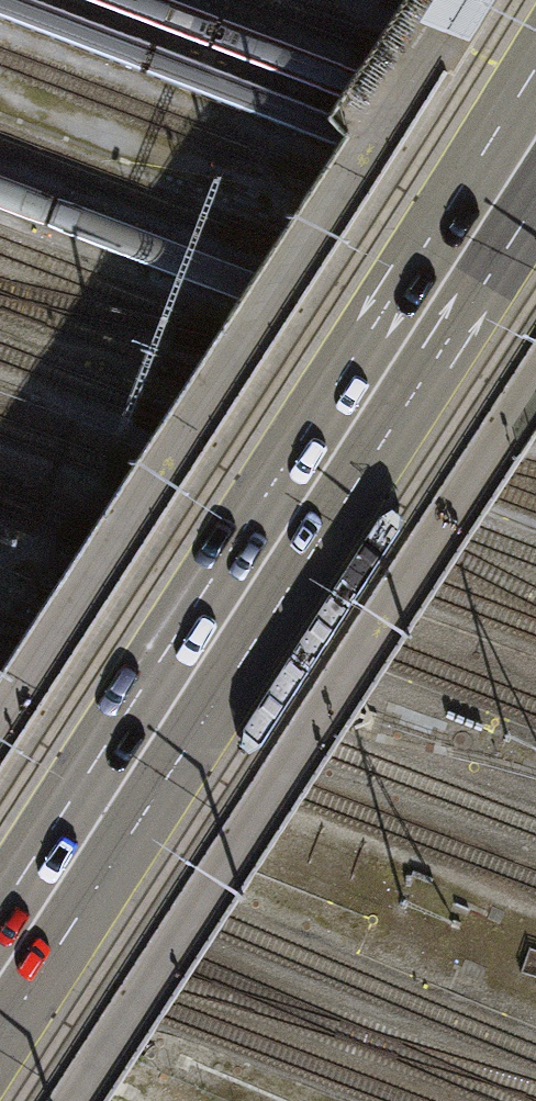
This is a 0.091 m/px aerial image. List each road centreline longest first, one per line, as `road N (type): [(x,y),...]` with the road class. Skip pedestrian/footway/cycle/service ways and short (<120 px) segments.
road 1 (primary): [(0,1039),(535,202)]
road 2 (primary): [(535,66),(0,895)]

